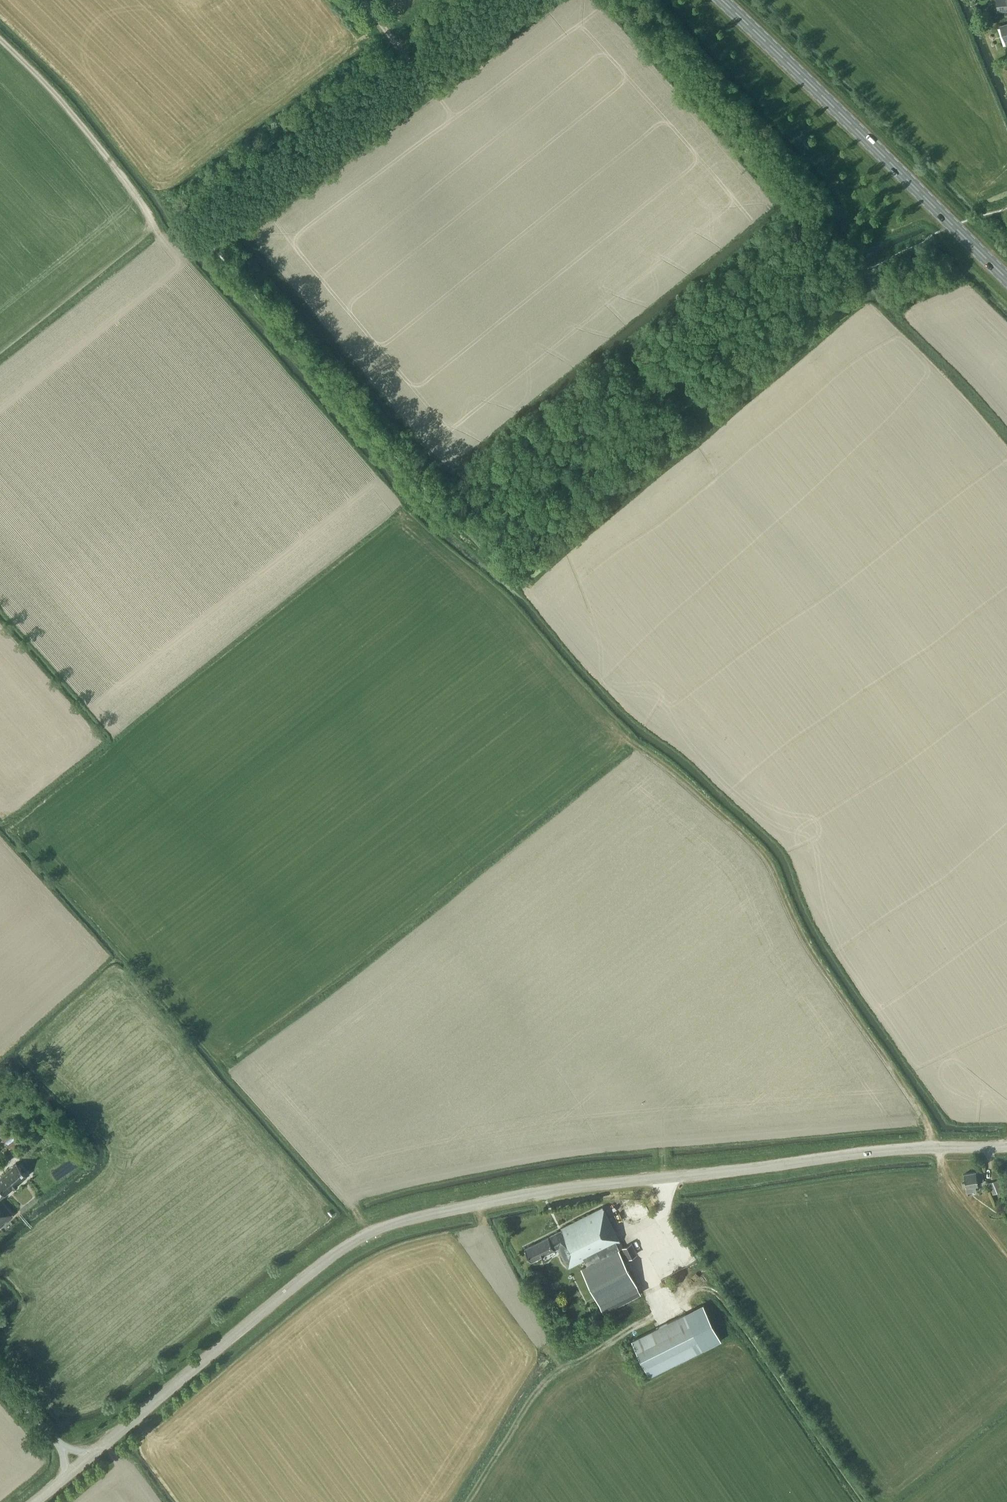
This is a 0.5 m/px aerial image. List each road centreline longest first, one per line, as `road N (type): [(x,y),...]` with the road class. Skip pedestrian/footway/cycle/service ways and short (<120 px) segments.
road 1 (tertiary): [(94,1453),(338,1252),(388,1226),(580,1187),(893,1149),(1006,1146)]
road 2 (primary): [(1006,278),(723,0)]
road 3 (track): [(0,40),(125,180),(179,255)]
road 4 (track): [(362,0),(438,96)]

